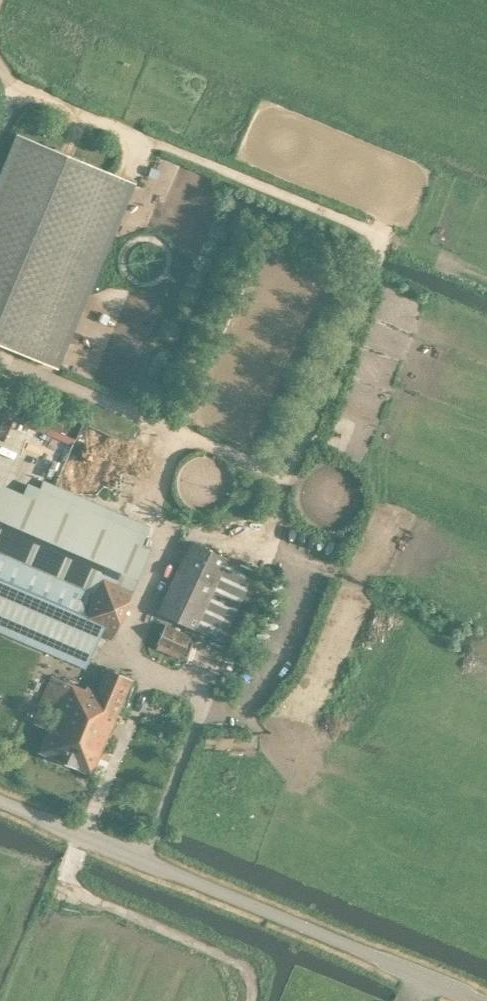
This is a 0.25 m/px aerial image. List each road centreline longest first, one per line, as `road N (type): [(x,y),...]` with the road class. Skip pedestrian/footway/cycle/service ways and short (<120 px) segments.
road 1 (tertiary): [(482,1000),(0,803)]
road 2 (track): [(252,1000),(243,966),(64,888),(83,837)]

